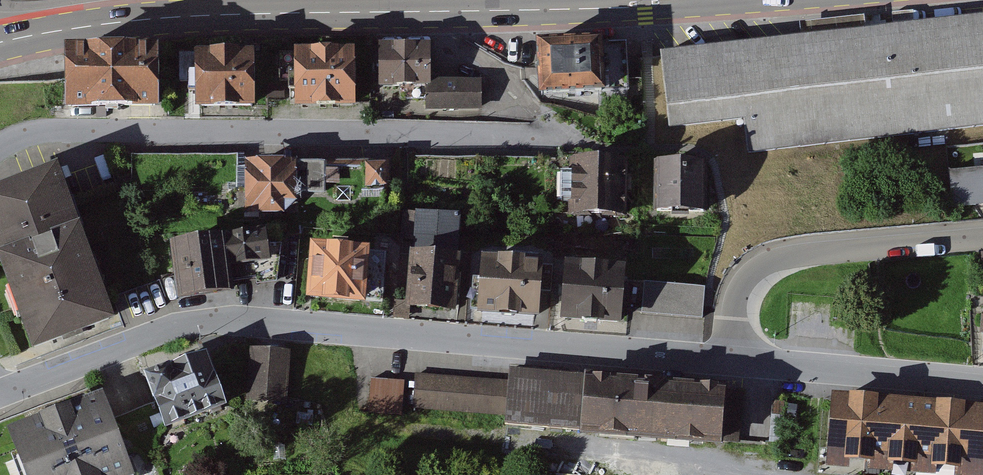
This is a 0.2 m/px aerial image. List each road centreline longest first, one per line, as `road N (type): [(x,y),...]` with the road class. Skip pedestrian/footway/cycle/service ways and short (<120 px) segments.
road 1 (residential): [(0,393),(206,319),(731,365)]
road 2 (primary): [(703,0),(192,16),(4,41)]
road 3 (residential): [(0,146),(60,129),(559,137)]
road 4 (residential): [(731,365),(742,286),(778,258),(982,238)]
road 5 (residential): [(731,365),(982,383)]

